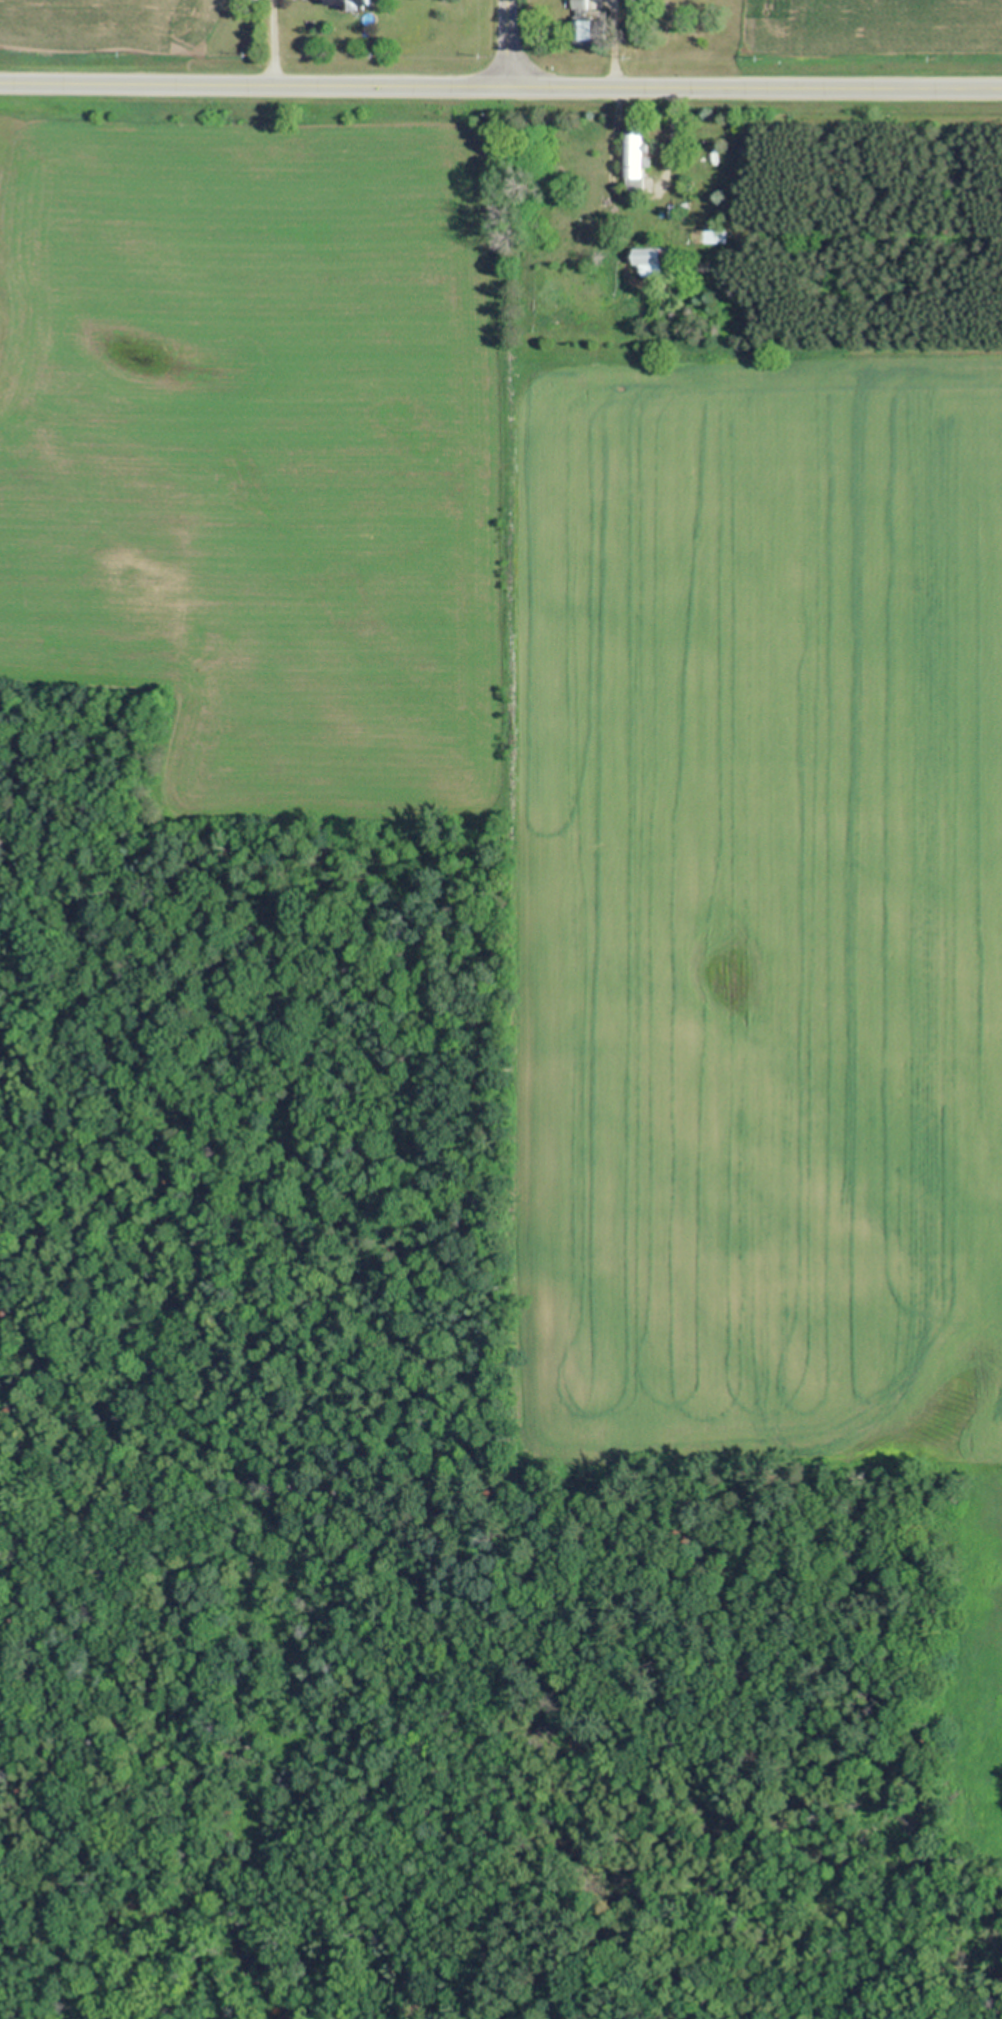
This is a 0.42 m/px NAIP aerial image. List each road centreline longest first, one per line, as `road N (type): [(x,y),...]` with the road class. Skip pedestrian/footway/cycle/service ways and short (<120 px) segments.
road 1 (tertiary): [(0,82),(1001,87)]

